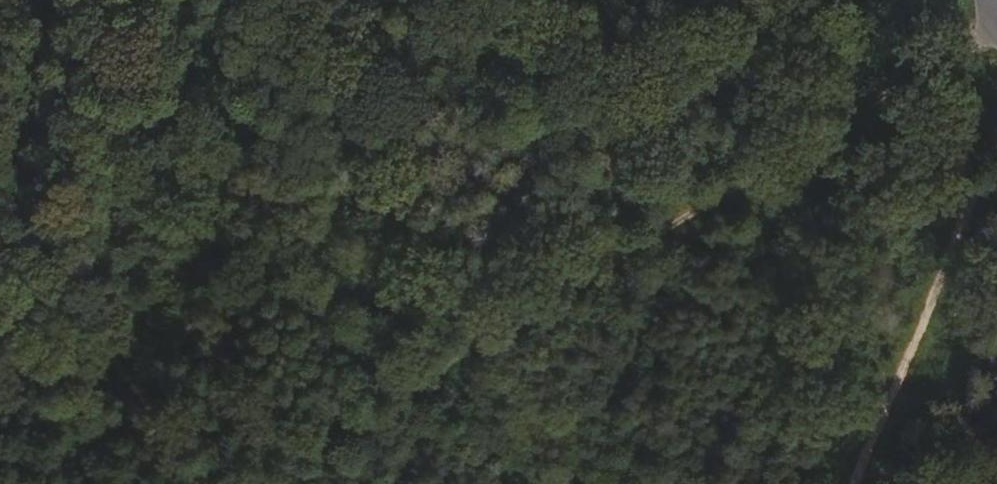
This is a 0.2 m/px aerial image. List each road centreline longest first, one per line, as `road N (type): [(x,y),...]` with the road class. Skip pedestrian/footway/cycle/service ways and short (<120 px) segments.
road 1 (track): [(995,25),(704,231),(272,483)]
road 2 (track): [(198,0),(95,483)]
road 3 (track): [(996,129),(849,483)]

